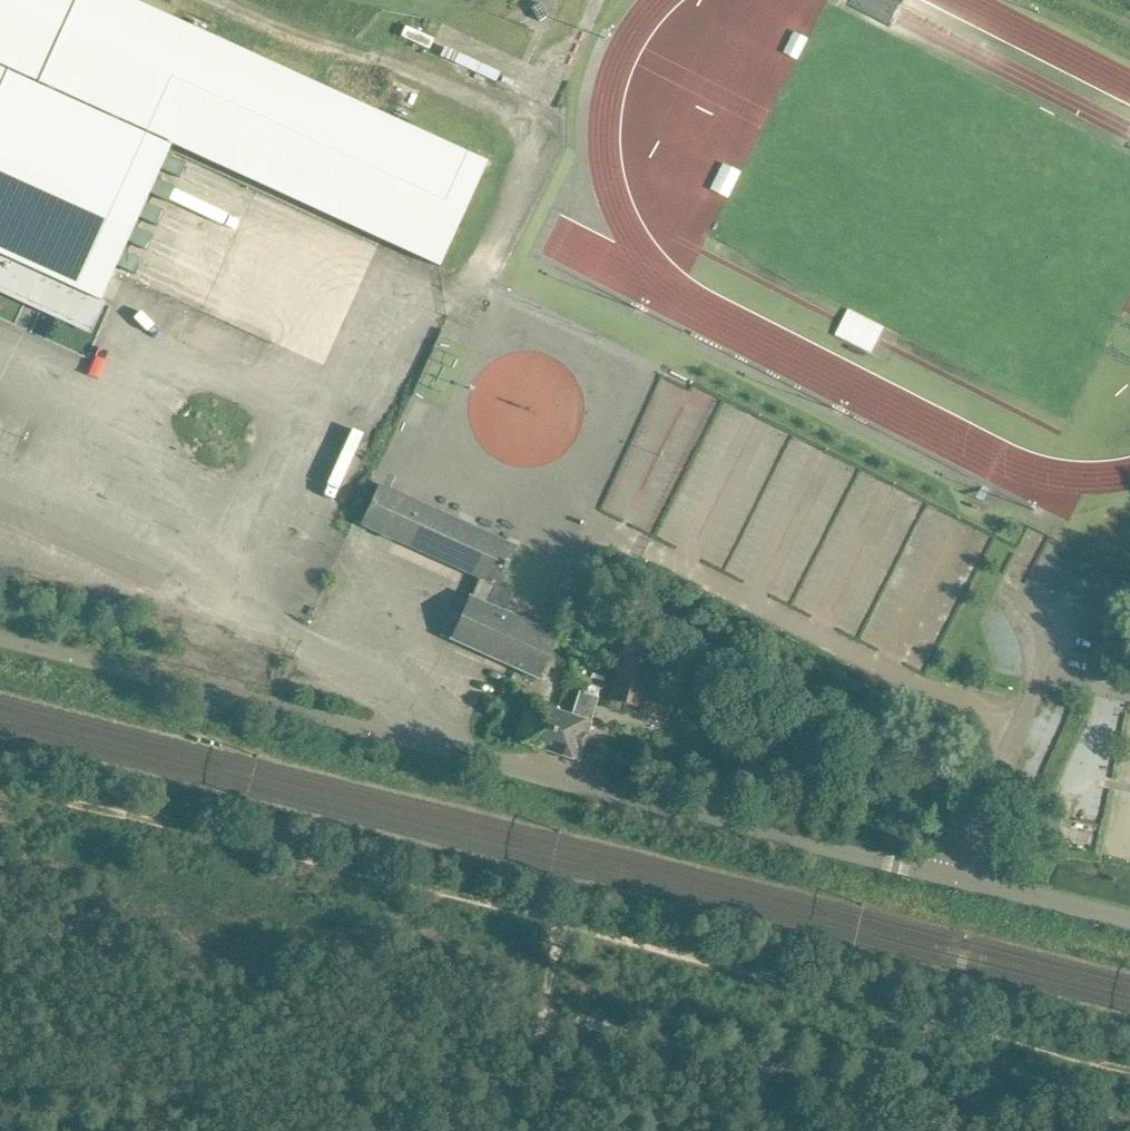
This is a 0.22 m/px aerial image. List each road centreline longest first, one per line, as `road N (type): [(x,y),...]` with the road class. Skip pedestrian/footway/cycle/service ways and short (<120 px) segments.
road 1 (residential): [(950,879),(0,641)]
road 2 (track): [(1129,1045),(557,899)]
road 3 (track): [(557,899),(0,760)]
road 4 (track): [(867,1082),(522,1014)]
road 5 (track): [(557,899),(481,1130)]
road 6 (unclassified): [(1129,923),(950,879)]
road 7 (track): [(896,986),(852,1130)]

